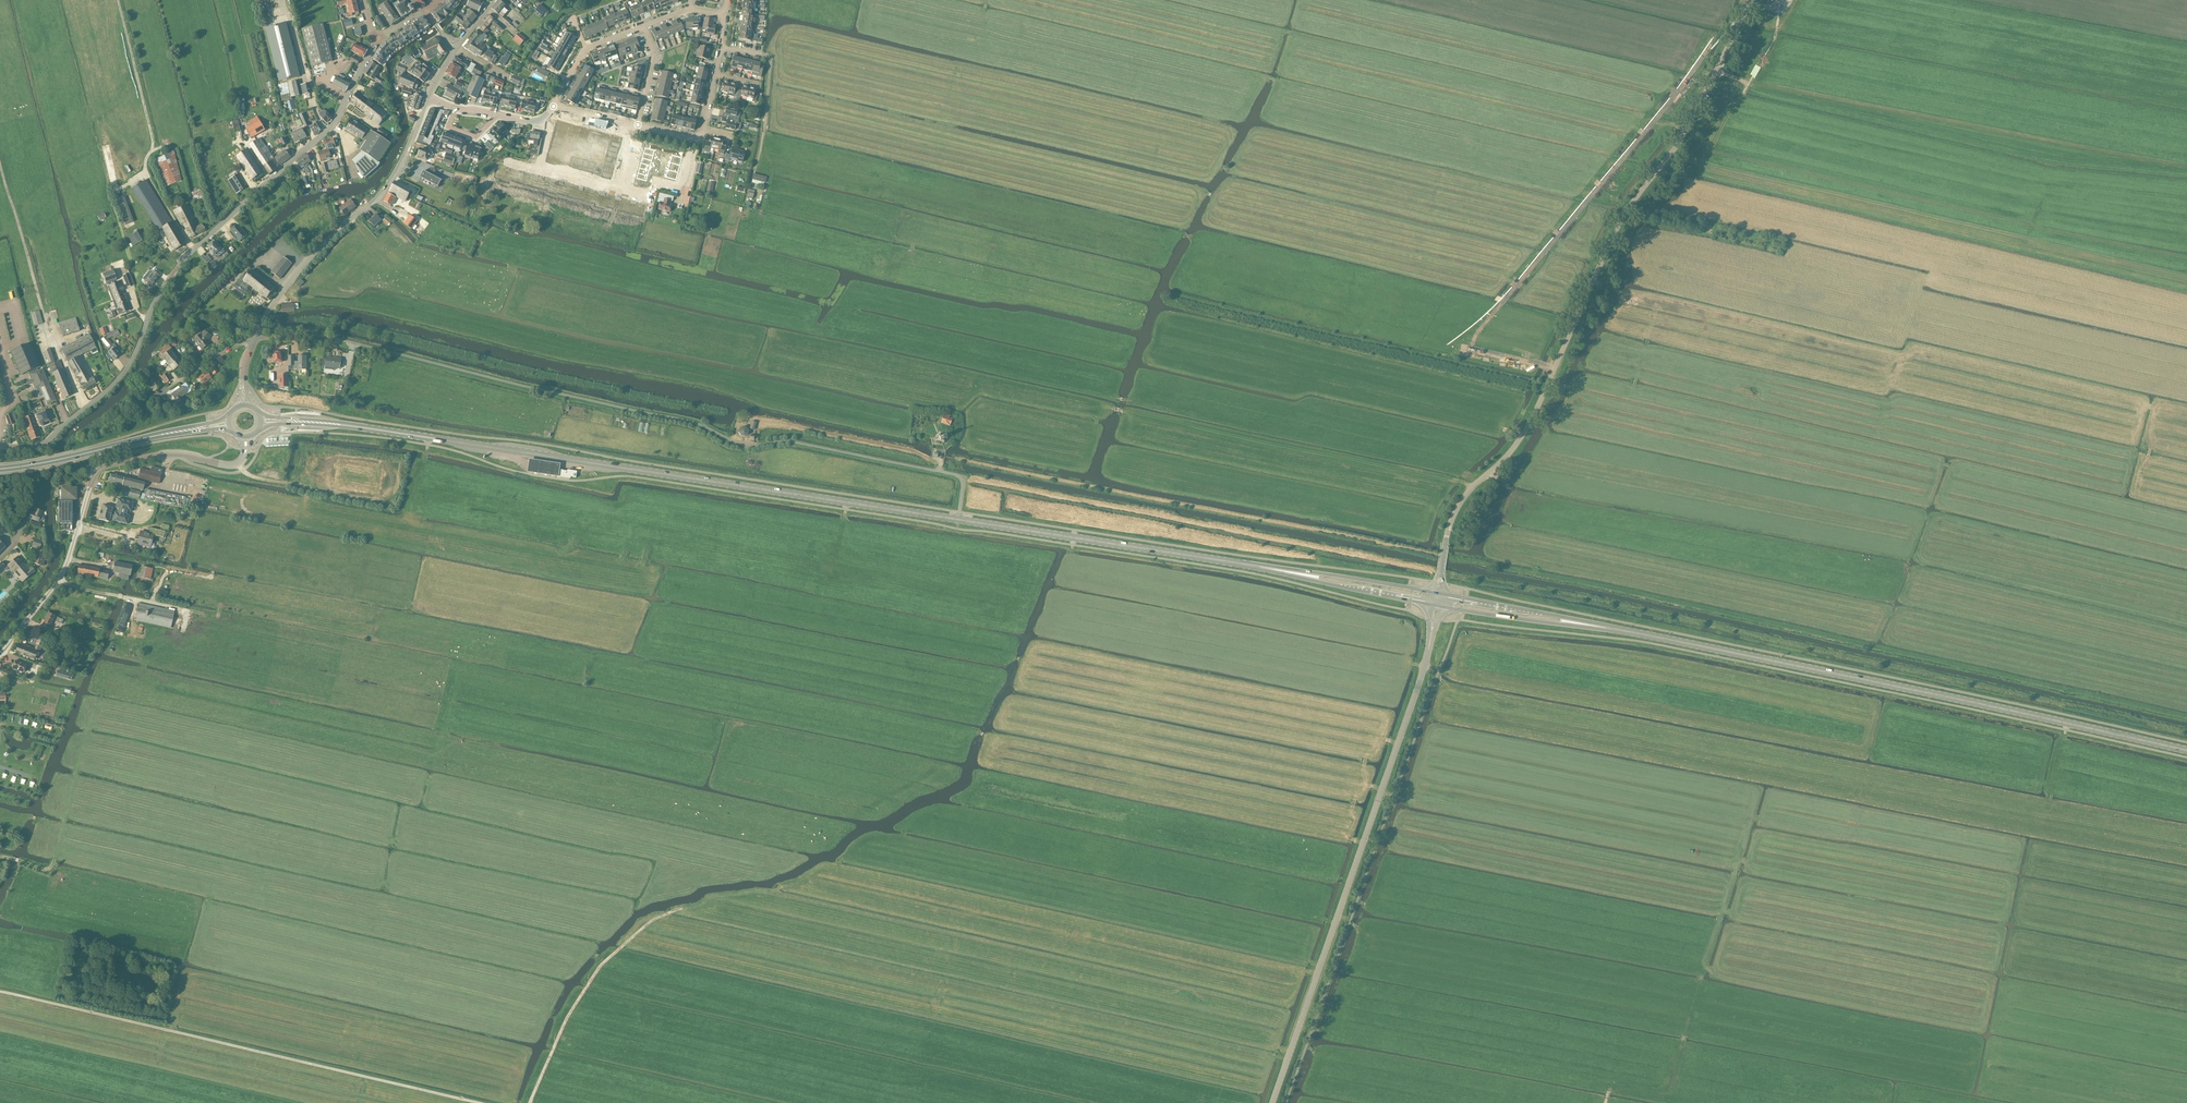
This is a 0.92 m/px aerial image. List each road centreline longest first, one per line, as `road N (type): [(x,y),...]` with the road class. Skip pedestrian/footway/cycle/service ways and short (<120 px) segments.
road 1 (unclassified): [(958,520),(964,477),(798,443),(740,444),(690,421),(329,338),(255,339)]
road 2 (primary): [(958,520),(357,426),(262,421)]
road 3 (unclassified): [(1440,573),(1457,508),(1528,426),(1621,221),(1682,137),(1751,0)]
road 4 (primary): [(2186,750),(1582,624)]
road 5 (tertiary): [(0,447),(42,445),(114,383),(182,261),(334,123),(377,42)]
road 6 (track): [(476,1102),(0,992)]
road 7 (tertiary): [(1272,1102),(1424,666)]
road 8 (unclassified): [(0,655),(62,573),(98,471),(163,455),(235,465),(244,458),(245,438)]
road 9 (primary): [(1290,573),(958,520)]
road 10 (track): [(530,1102),(567,1018),(604,963),(652,921),(681,908)]
road 11 (primary): [(0,470),(228,423)]
road 12 (track): [(46,323),(0,164)]
road 13 (tertiary): [(427,99),(395,176),(340,230)]
road 14 (track): [(152,151),(116,0)]
road 15 (primary): [(1290,573),(1431,604)]
road 16 (primary): [(1433,592),(1290,573)]
road 17 (primary): [(1582,624),(1442,594)]
road 18 (primary): [(1441,606),(1582,624)]
road 19 (tertiary): [(255,339),(286,287),(340,230)]
road 20 (residential): [(552,107),(586,47),(642,26)]

